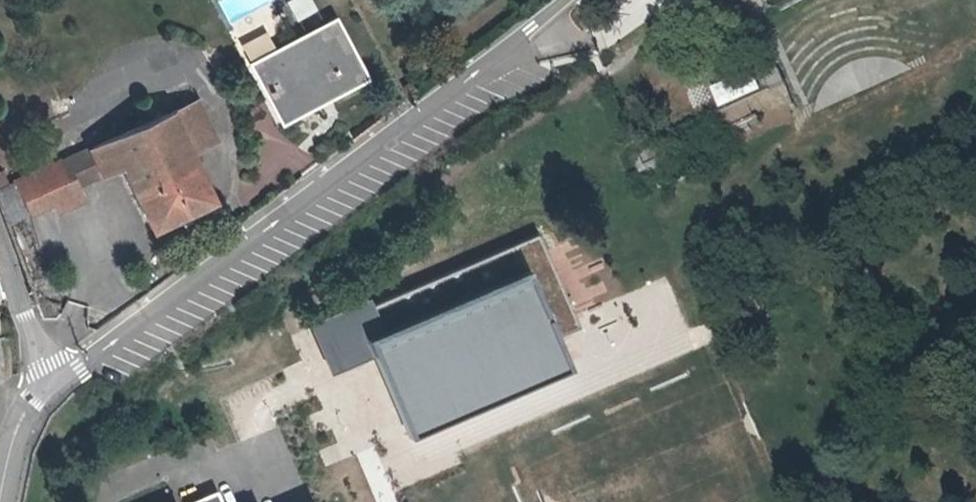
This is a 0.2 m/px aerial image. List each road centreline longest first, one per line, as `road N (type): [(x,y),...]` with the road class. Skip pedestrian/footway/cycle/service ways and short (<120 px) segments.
road 1 (residential): [(51,381),(503,53),(562,0)]
road 2 (residential): [(0,243),(51,381)]
road 3 (residential): [(0,495),(24,412),(51,381)]

